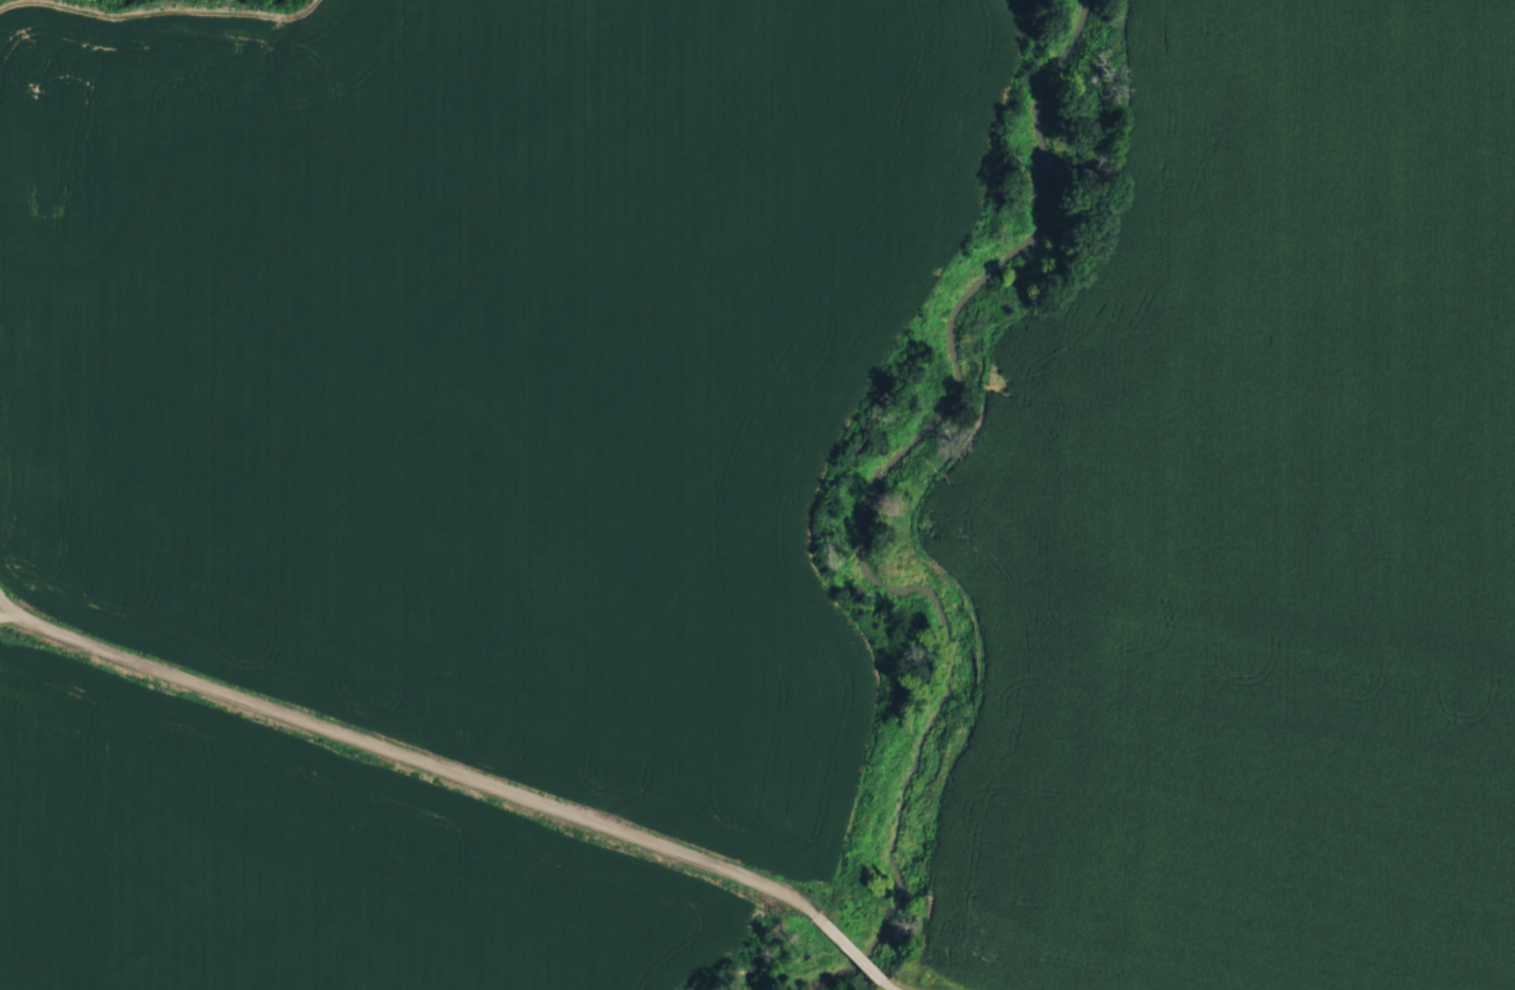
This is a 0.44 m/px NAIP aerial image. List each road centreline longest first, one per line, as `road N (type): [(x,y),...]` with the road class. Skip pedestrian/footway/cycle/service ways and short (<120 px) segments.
road 1 (residential): [(824,918),(770,881),(13,621),(0,623)]

